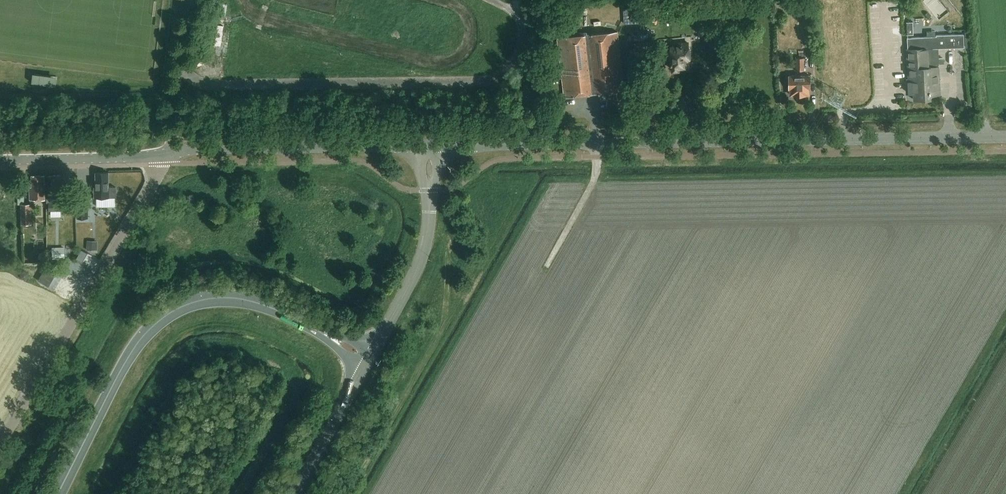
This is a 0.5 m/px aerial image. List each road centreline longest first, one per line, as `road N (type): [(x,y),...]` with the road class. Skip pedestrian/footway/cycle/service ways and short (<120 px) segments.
road 1 (tertiary): [(1005,133),(428,143)]
road 2 (trunk): [(55,493),(129,355),(156,319),(188,301),(243,295),(276,303),(372,358)]
road 3 (unclassified): [(0,446),(123,239),(160,156)]
road 4 (unclassified): [(160,156),(201,148),(428,143)]
road 5 (tertiary): [(372,358),(420,271),(428,143)]
road 6 (unclassified): [(0,160),(160,156)]
road 7 (tertiary): [(296,493),(372,358)]

